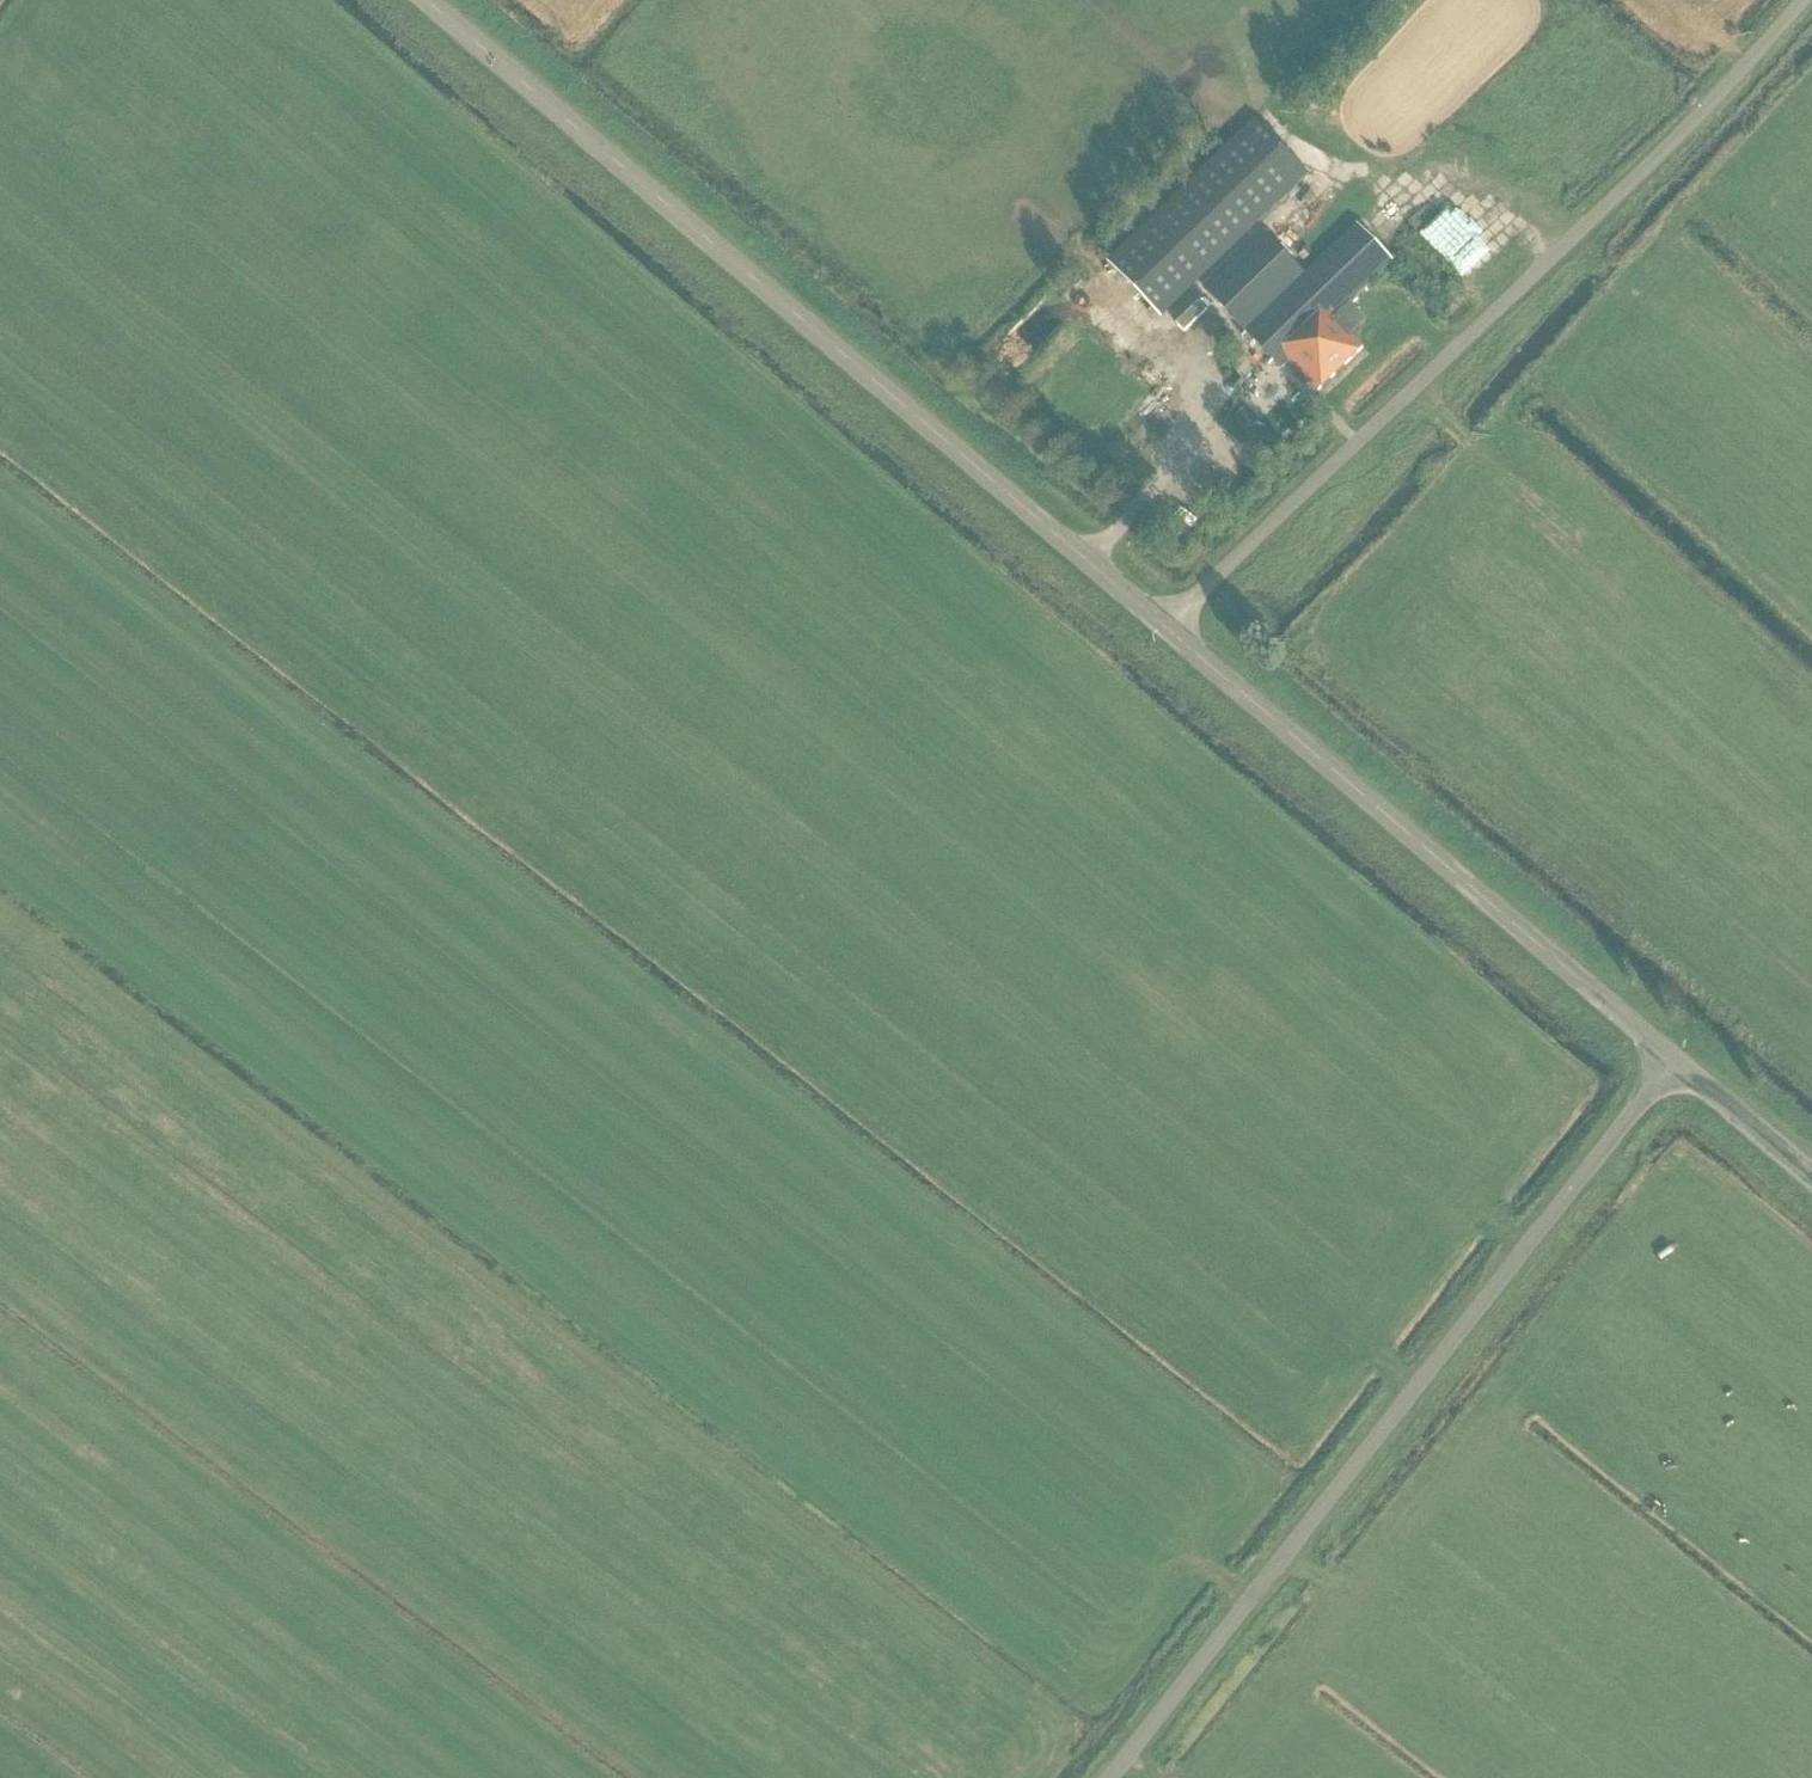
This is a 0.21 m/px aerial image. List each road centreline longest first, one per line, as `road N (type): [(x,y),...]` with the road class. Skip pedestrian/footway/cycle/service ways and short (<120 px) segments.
road 1 (tertiary): [(1167,633),(421,0)]
road 2 (unclassified): [(1110,1777),(1668,1065)]
road 3 (unclassified): [(1167,633),(1551,265),(1802,0)]
road 4 (tertiary): [(1668,1065),(1167,633)]
road 5 (tertiary): [(1811,1184),(1668,1065)]

